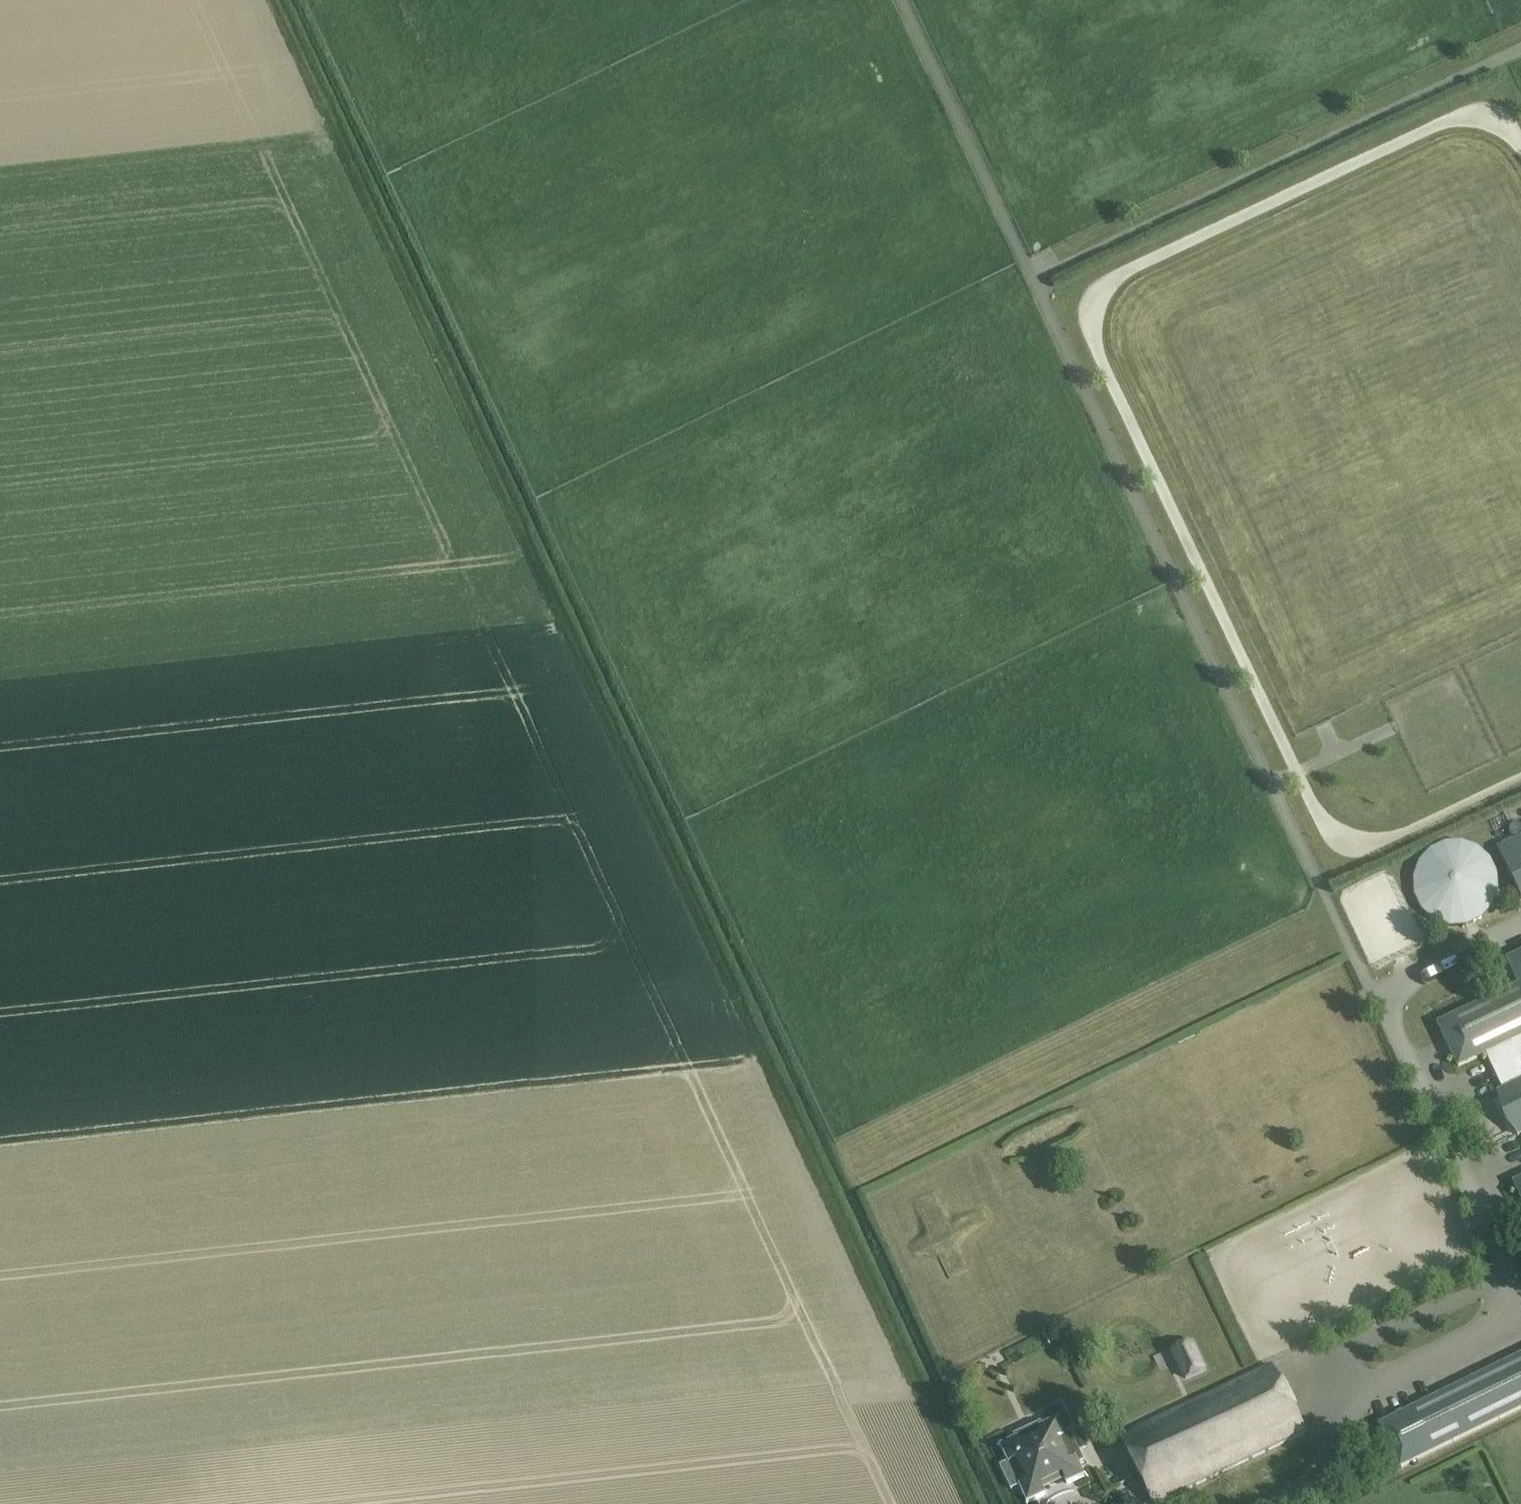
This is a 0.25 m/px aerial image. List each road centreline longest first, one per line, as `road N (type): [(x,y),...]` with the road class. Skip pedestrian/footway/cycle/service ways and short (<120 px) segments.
road 1 (track): [(279,0),(974,1503)]

